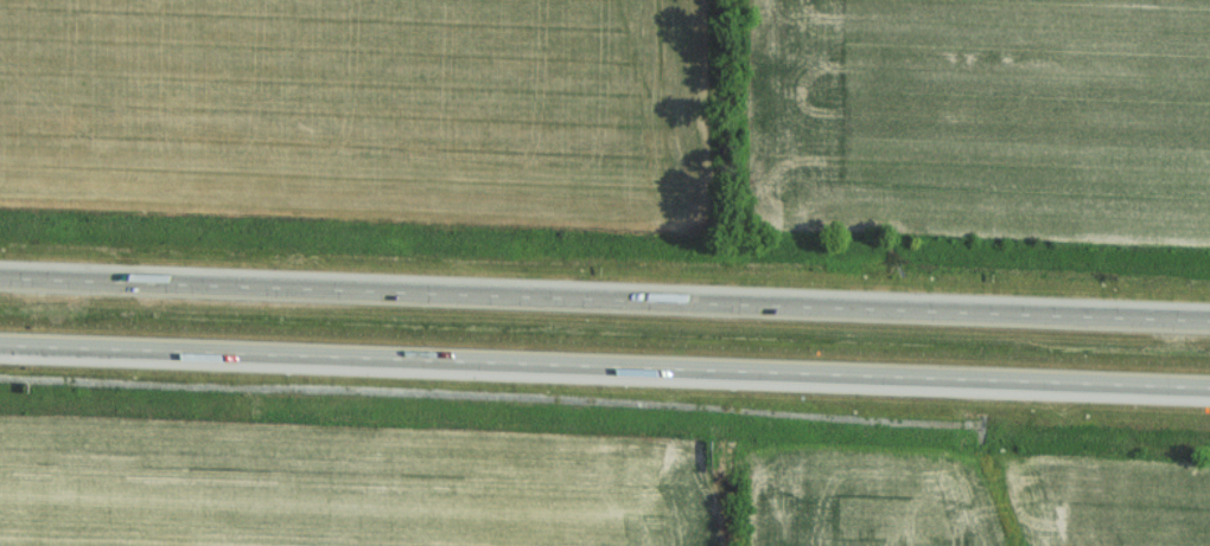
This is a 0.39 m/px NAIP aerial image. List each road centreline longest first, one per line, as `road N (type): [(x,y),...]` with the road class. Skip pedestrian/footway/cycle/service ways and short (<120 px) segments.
road 1 (motorway): [(0,343),(1209,389)]
road 2 (motorway): [(1209,319),(0,276)]

